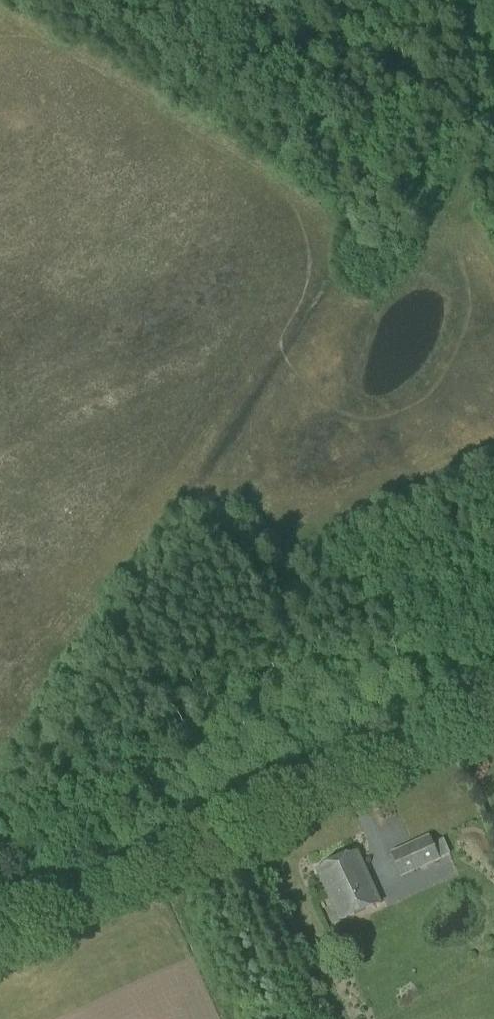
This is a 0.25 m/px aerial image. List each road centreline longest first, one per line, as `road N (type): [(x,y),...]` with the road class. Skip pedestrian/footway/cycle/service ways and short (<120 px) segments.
road 1 (unclassified): [(36,930),(493,709)]

